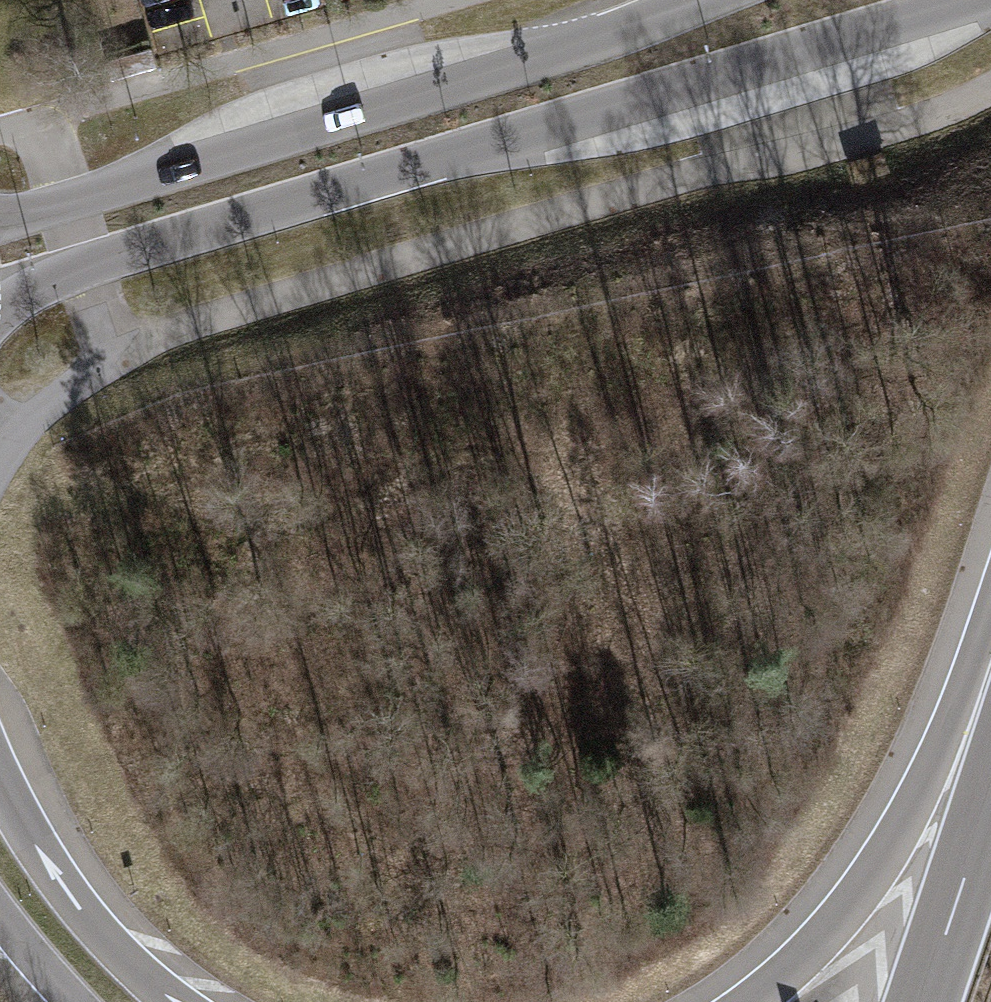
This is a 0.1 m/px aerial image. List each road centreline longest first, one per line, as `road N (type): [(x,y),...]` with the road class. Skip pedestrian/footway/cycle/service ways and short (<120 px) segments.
road 1 (secondary): [(0,293),(967,0)]
road 2 (secondary): [(698,0),(591,41),(0,219)]
road 3 (motorway): [(990,654),(927,780),(852,898),(747,1001)]
road 4 (motorway): [(176,1001),(83,907),(0,777)]
road 5 (motorway): [(990,795),(924,1001)]

